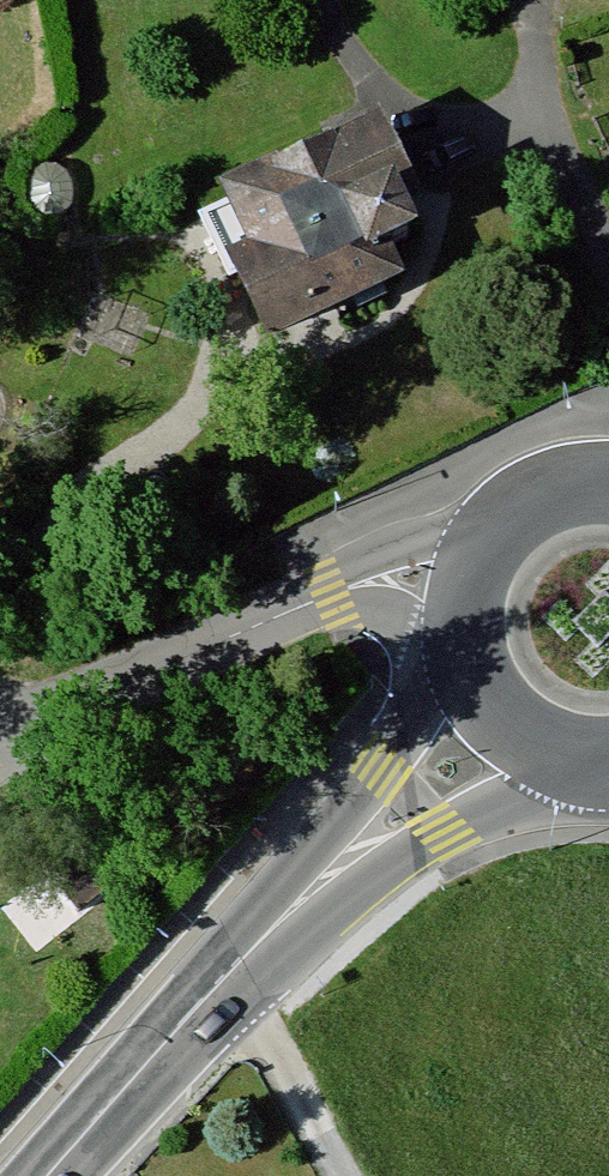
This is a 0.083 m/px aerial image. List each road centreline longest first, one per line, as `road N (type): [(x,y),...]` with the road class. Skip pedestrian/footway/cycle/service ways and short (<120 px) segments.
road 1 (secondary): [(487,723),(346,851),(55,1175)]
road 2 (residential): [(454,564),(352,597),(0,754)]
road 3 (secondary): [(608,466),(532,480),(481,517),(454,564)]
road 4 (secondary): [(454,564),(444,617),(456,676),(487,723)]
road 5 (secondary): [(487,723),(557,764),(608,763)]

